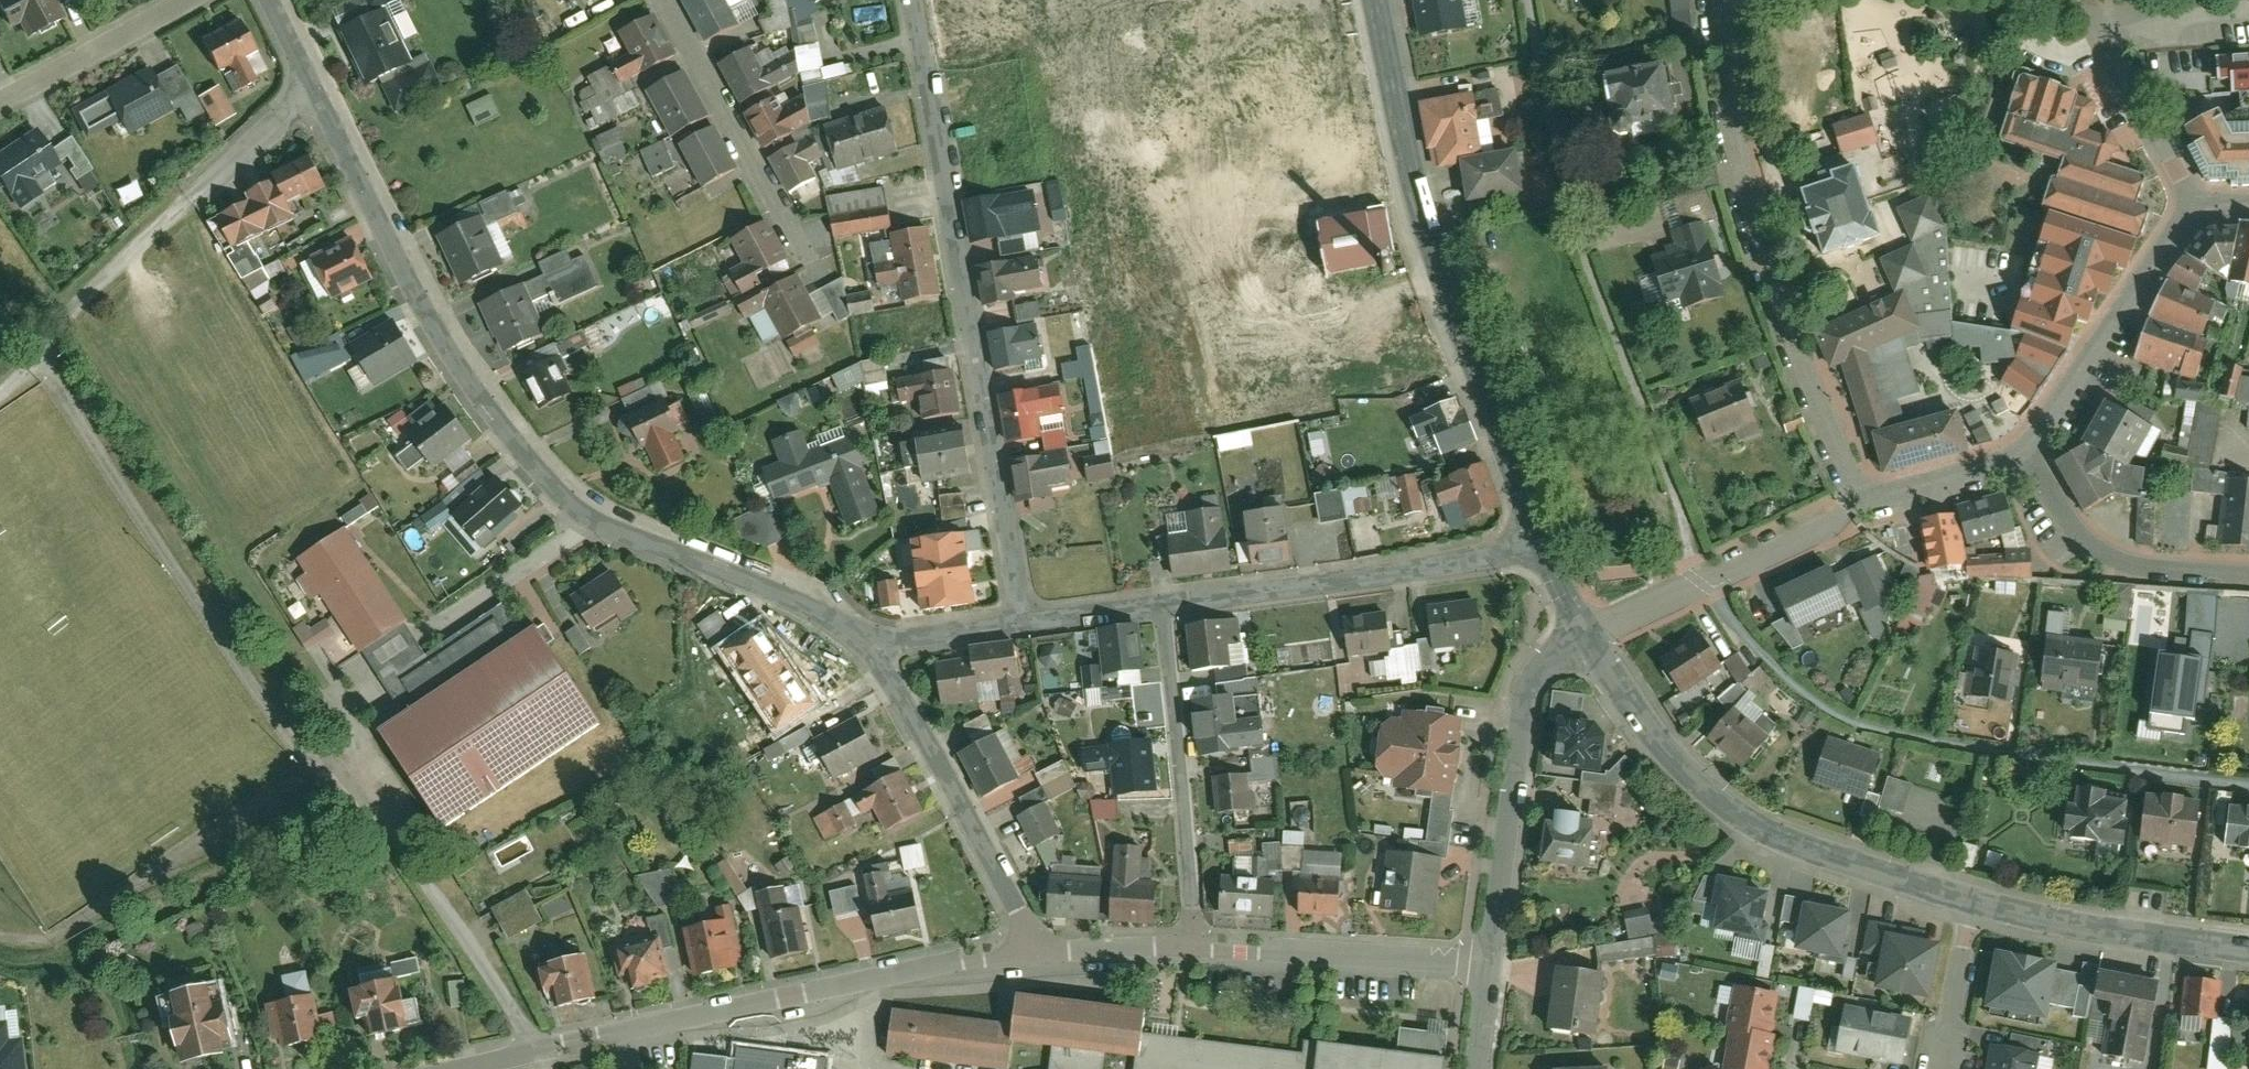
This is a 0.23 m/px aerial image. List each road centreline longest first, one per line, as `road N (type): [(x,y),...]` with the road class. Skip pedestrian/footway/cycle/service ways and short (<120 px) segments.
road 1 (residential): [(870,645),(814,599),(587,508),(553,484),(446,347),(308,76)]
road 2 (residential): [(1025,617),(920,0)]
road 3 (residential): [(1031,951),(451,1068)]
road 4 (residential): [(1373,0),(1411,187),(1540,537)]
road 5 (residential): [(1710,0),(1758,259),(1805,393),(1864,500)]
road 6 (residential): [(1586,636),(1662,740),(1746,810),(1966,885)]
road 7 (residential): [(1540,537),(1163,598)]
road 8 (residential): [(1031,951),(1022,922),(870,645)]
road 9 (residential): [(1163,598),(1192,940)]
road 10 (residential): [(1491,949),(1529,688),(1553,655),(1586,636)]
road 11 (residential): [(1586,636),(1815,534),(1864,500)]
road 12 (residential): [(2021,454),(2127,319),(2186,195)]
road 13 (residential): [(1491,949),(1192,940)]
road 14 (residential): [(1966,885),(2122,920),(2248,933)]
road 15 (residential): [(2021,454),(2093,551),(2248,568)]
road 16 (residential): [(669,0),(797,226)]
road 17 (residential): [(2086,0),(2186,195)]
road 18 (residential): [(0,99),(189,0)]
road 19 (residential): [(1930,1068),(1966,885)]
road 20 (residential): [(1864,500),(2021,454)]
road 21 (residential): [(1192,940),(1031,951)]
road 22 (residential): [(1025,617),(870,645)]
road 23 (residential): [(308,76),(196,169)]
road 24 (residential): [(1163,598),(1025,617)]
road 25 (residential): [(1474,1068),(1491,949)]

